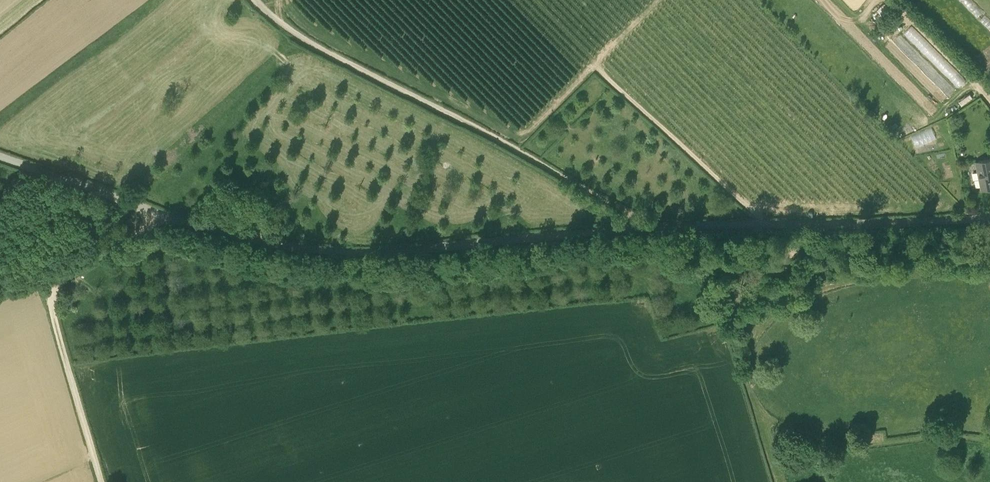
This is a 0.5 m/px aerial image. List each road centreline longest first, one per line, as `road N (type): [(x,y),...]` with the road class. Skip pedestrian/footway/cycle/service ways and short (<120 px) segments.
road 1 (tertiary): [(651,227),(398,250),(297,247),(153,212),(0,156)]
road 2 (track): [(651,227),(302,38),(256,0)]
road 3 (tertiary): [(651,227),(989,218)]
road 4 (track): [(101,481),(54,299),(63,280),(148,225),(153,212)]

